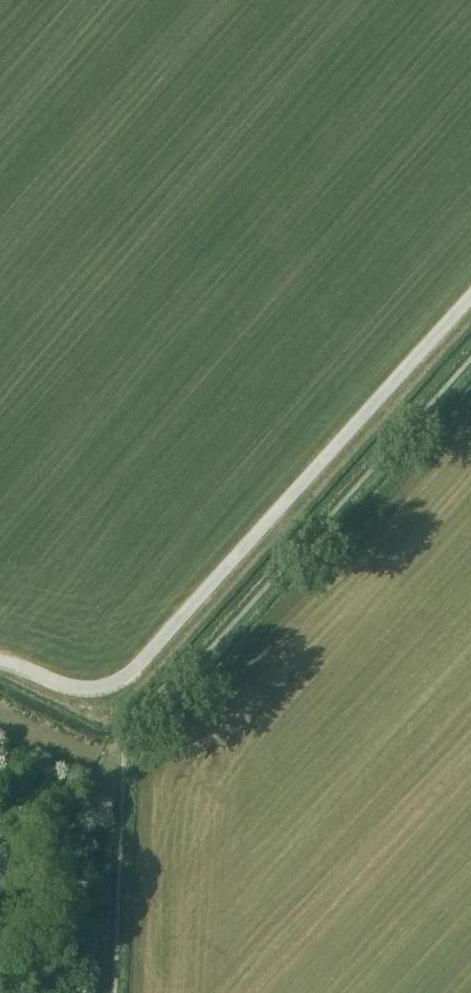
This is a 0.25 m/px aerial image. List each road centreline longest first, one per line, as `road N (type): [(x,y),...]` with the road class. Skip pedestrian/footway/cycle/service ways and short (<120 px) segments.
road 1 (track): [(470,296),(123,679),(81,687),(0,663)]

